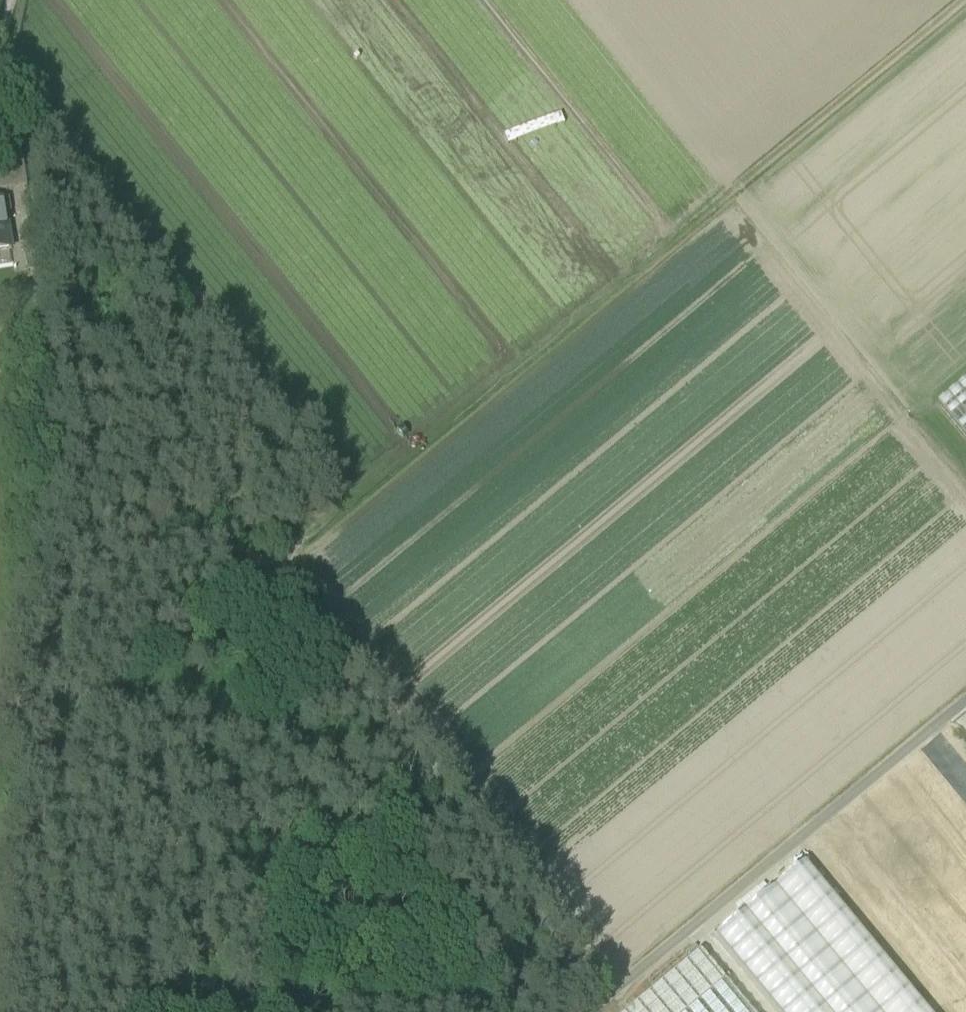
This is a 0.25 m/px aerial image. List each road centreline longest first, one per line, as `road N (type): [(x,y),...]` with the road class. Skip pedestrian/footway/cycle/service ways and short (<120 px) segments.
road 1 (track): [(0,941),(3,830),(22,781),(962,0)]
road 2 (track): [(965,702),(593,1011)]

